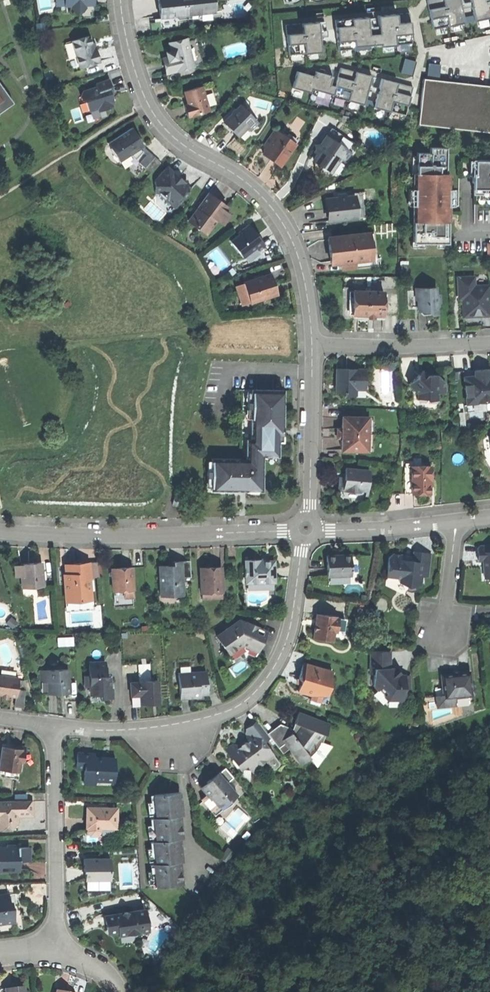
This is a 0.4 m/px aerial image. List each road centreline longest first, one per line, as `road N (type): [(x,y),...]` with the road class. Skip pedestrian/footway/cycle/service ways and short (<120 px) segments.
road 1 (residential): [(120,0),(141,91),(159,121),(266,201),(288,229),(310,344)]
road 2 (residential): [(54,729),(179,727),(245,703),(289,637),(305,530)]
road 3 (residential): [(0,530),(305,530)]
road 4 (residential): [(57,951),(54,729)]
road 5 (residential): [(310,344),(305,530)]
road 6 (residential): [(489,341),(310,344)]
road 7 (residential): [(455,521),(305,530)]

